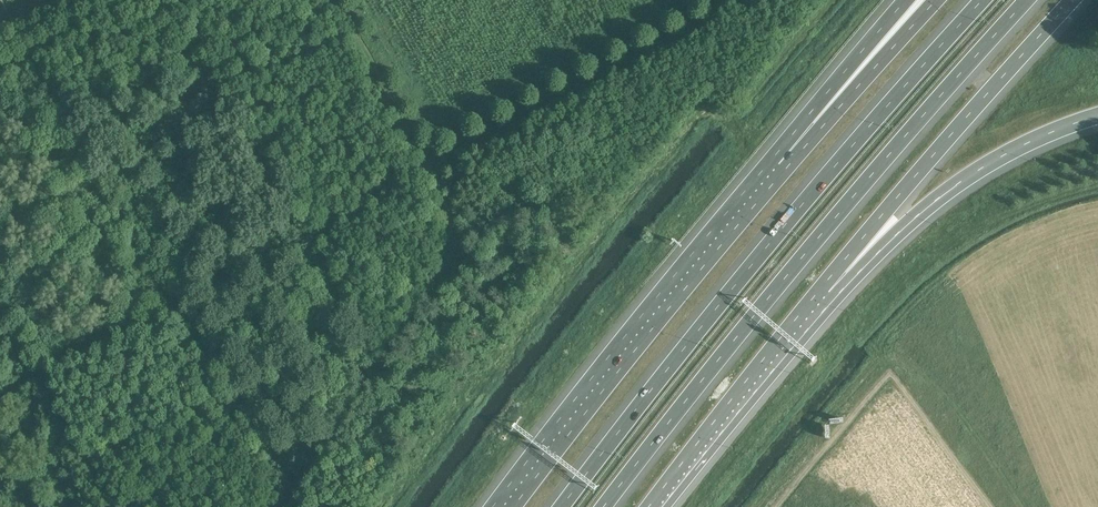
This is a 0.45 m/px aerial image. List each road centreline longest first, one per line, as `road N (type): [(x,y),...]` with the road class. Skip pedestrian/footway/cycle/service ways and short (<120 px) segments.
road 1 (motorway): [(602,506),(1028,0)]
road 2 (motorway): [(983,0),(722,299),(559,506)]
road 3 (motorway): [(779,164),(502,506)]
road 4 (motorway): [(820,288),(1075,0)]
road 5 (motorway): [(820,288),(1002,155),(1097,115)]
road 6 (motorway): [(648,506),(820,288)]
road 7 (motorway): [(936,0),(779,164)]
road 8 (motorway): [(905,0),(779,164)]

